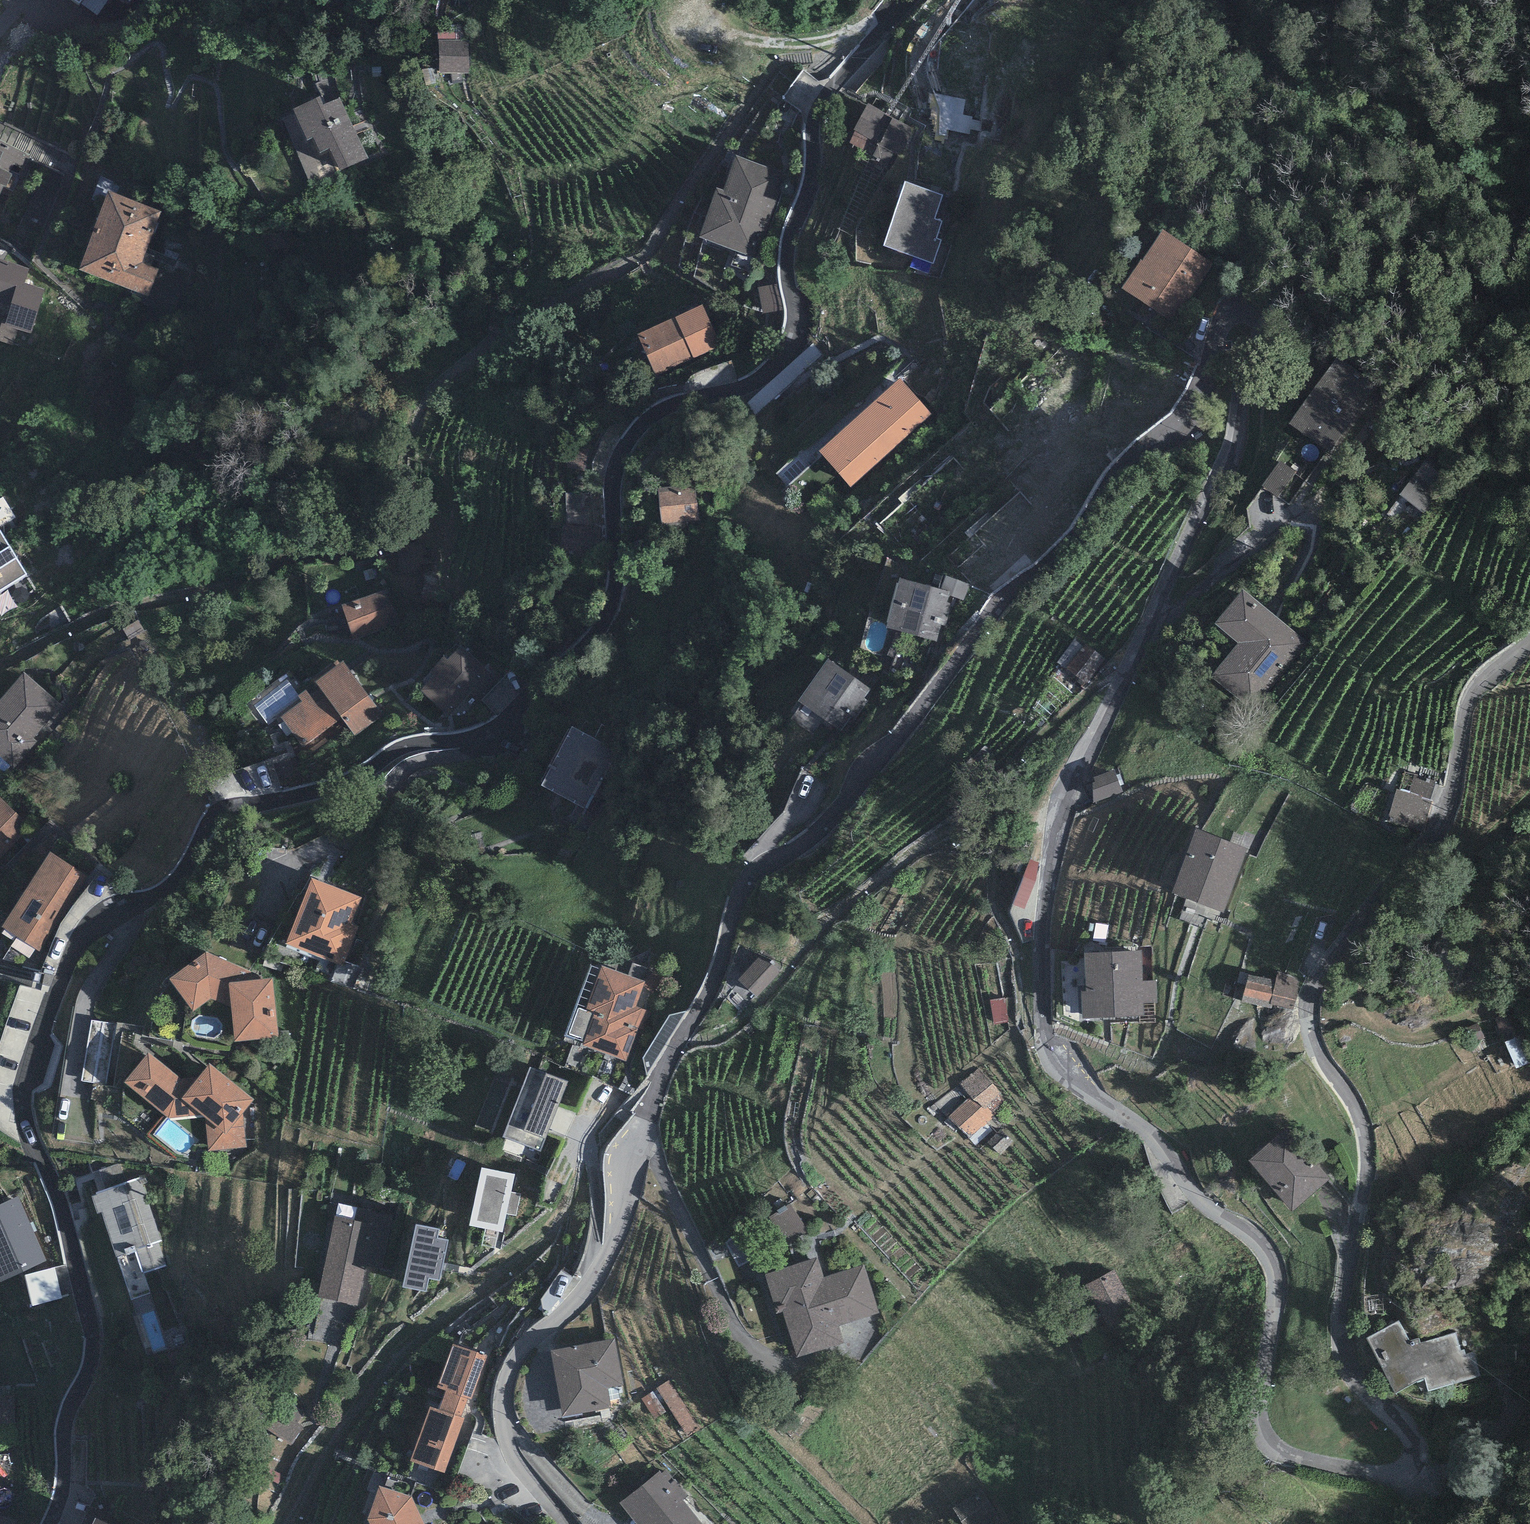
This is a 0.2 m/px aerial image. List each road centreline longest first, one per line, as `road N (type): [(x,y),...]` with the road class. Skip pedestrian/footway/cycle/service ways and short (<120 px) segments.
road 1 (residential): [(567,1523),(509,1446),(502,1407),(508,1374),(527,1344),(598,1276),(665,1063),(716,978),(743,882),(805,844),(895,743),(979,631),(1069,541),(1119,472),(1180,420),(1199,392),(1224,316),(1245,305),(1259,309),(1262,321),(1240,380),(1226,461),(1059,817),(1043,932),(1042,1026),(1060,1074),(1145,1130),(1203,1202),(1267,1252),(1273,1275),(1259,1413),(1264,1438),(1289,1456),(1372,1474),(1409,1466),(1415,1450),(1409,1436),(1358,1381),(1343,1347),(1341,1301),(1366,1137),(1309,1034),(1308,1004),(1325,966),(1437,828),(1471,696),(1529,642)]
road 2 (residential): [(49,1523),(61,1488),(67,1409),(91,1348),(62,1216),(23,1096),(72,951),(96,921),(174,884),(218,813),(329,787),(408,744),(491,732),(589,640),(611,595),(628,442),(665,409),(757,379),(783,351),(792,325),(785,246),(807,181),(815,117),(827,92),(910,0)]

